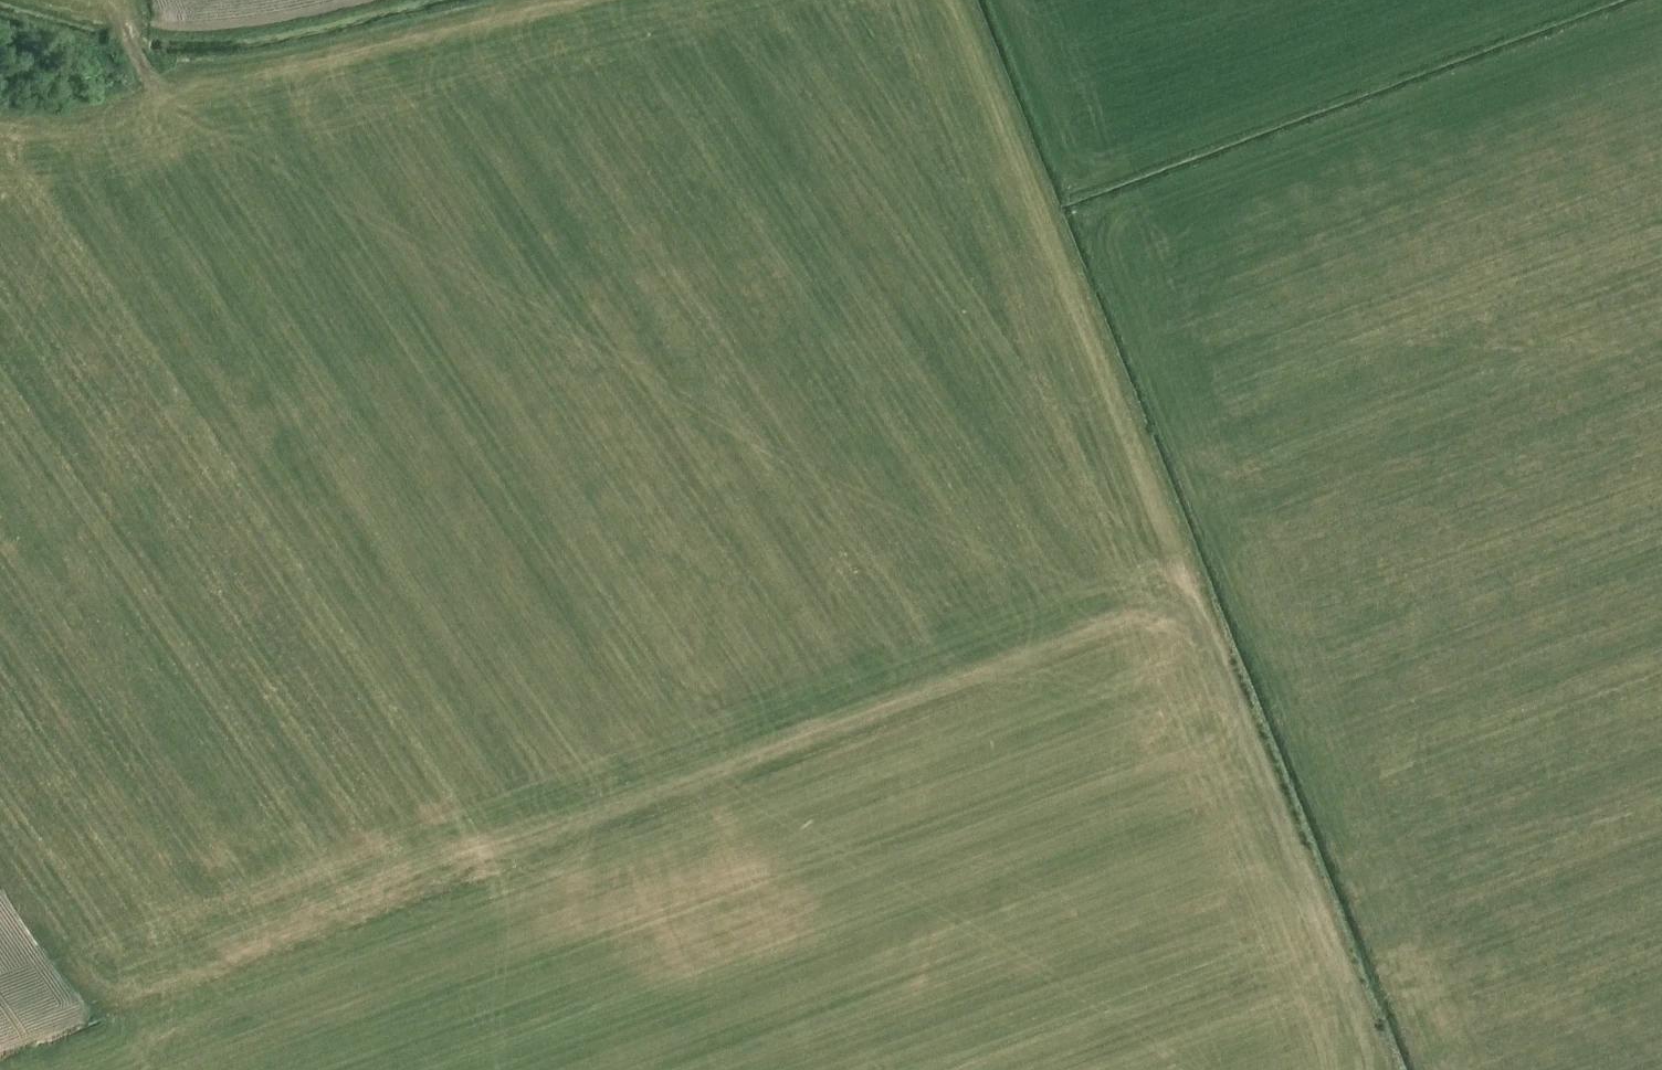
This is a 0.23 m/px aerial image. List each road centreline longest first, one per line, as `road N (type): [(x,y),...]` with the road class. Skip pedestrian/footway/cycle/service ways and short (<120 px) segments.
road 1 (track): [(1391,1069),(1209,617)]
road 2 (track): [(418,878),(0,1036)]

